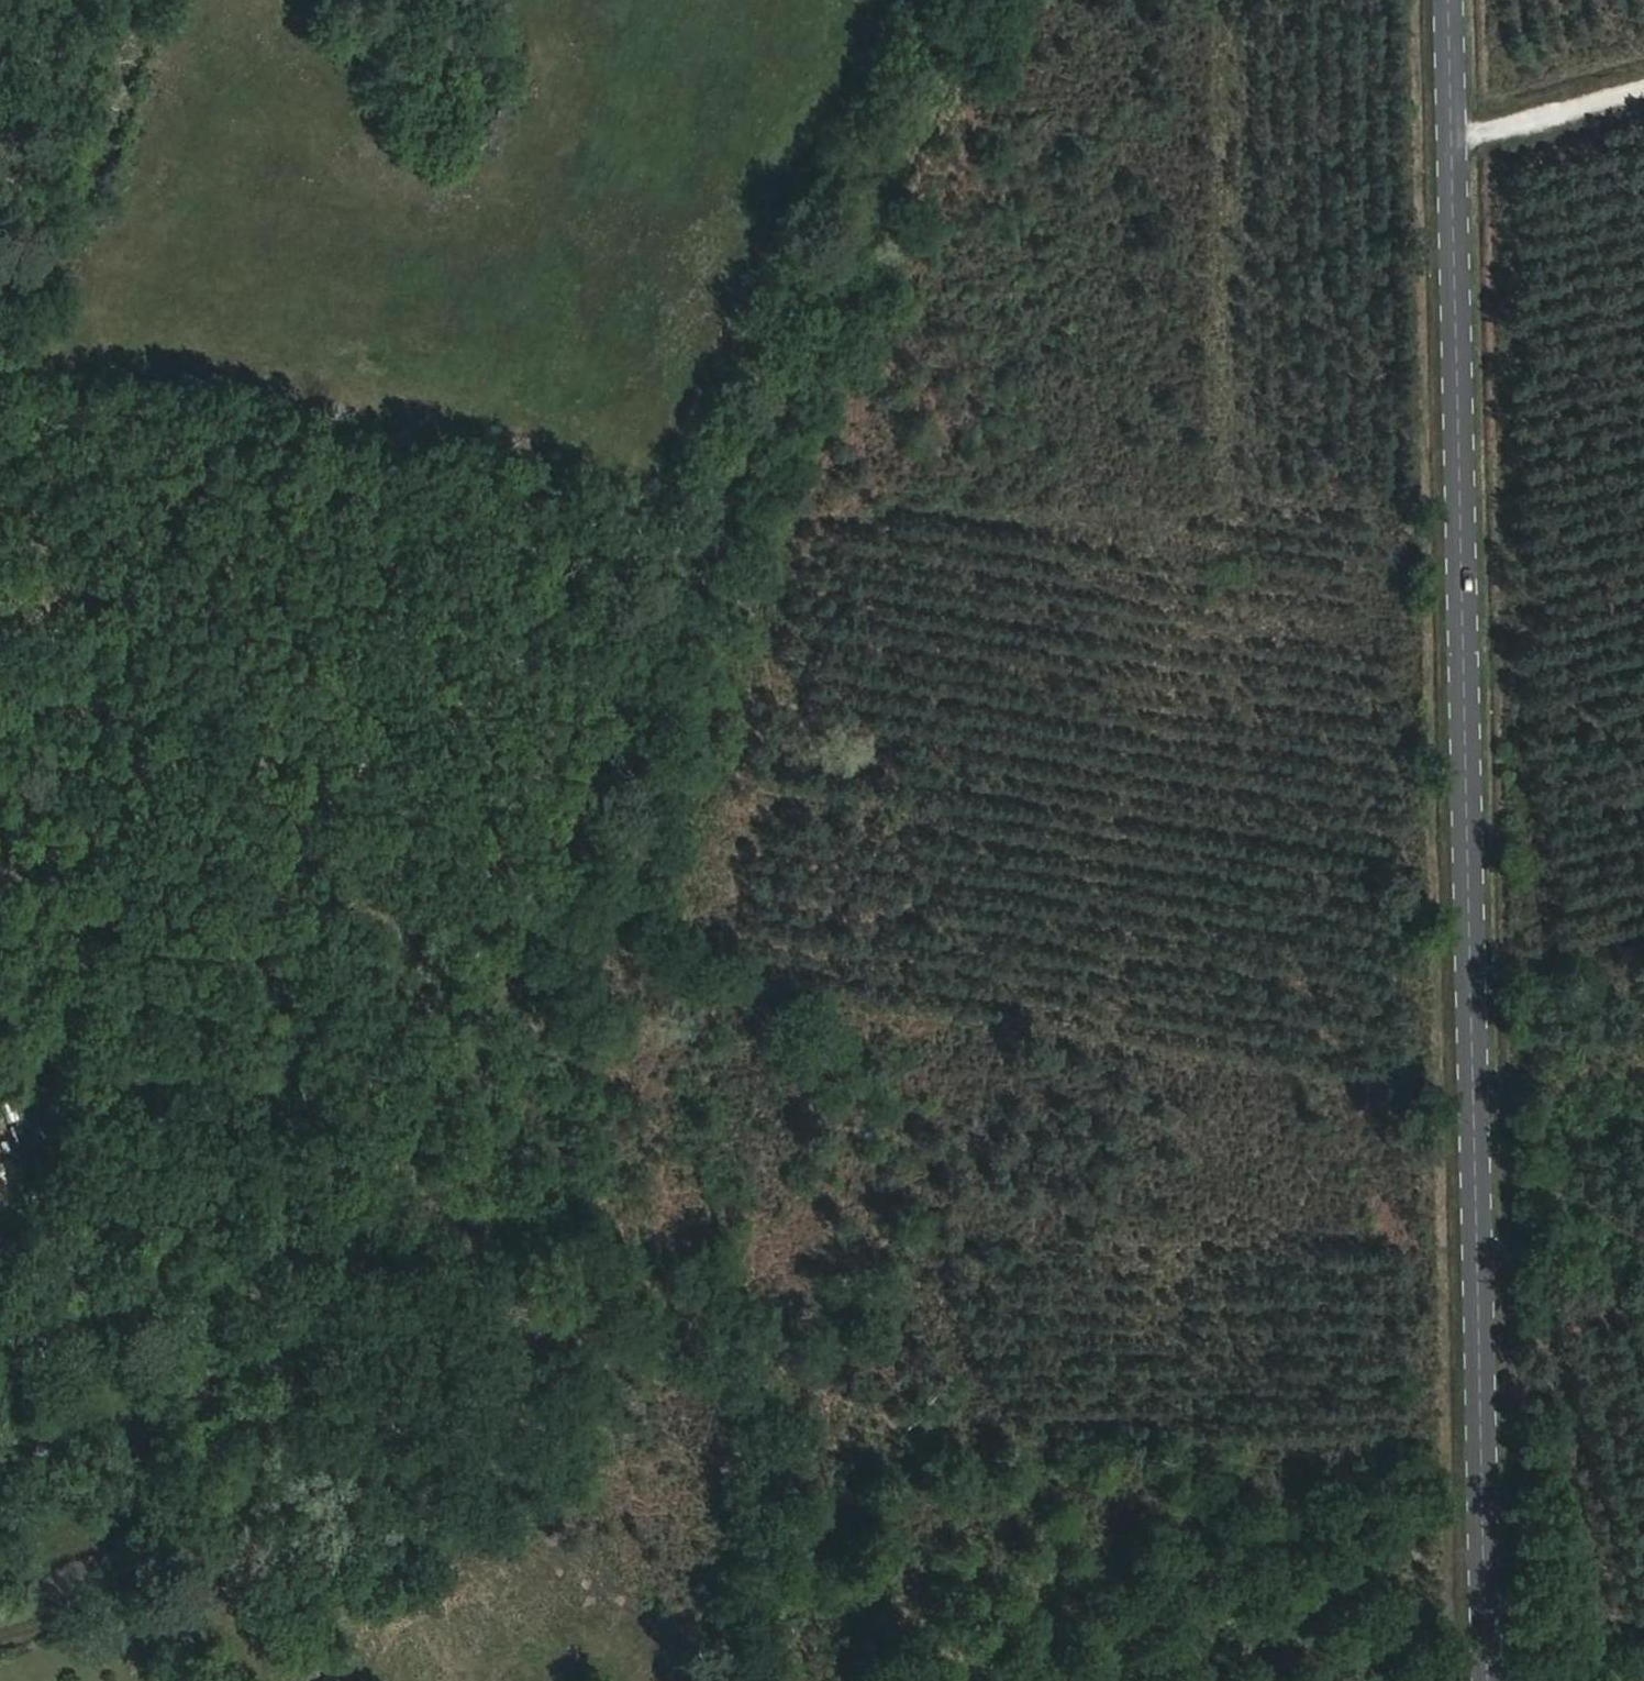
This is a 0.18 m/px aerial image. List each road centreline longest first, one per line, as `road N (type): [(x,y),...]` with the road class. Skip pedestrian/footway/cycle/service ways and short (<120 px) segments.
road 1 (track): [(0,1162),(29,1116),(375,1130),(584,842),(780,374),(976,0)]
road 2 (secondary): [(1468,0),(1504,1680)]
road 3 (track): [(1643,92),(1471,142)]

